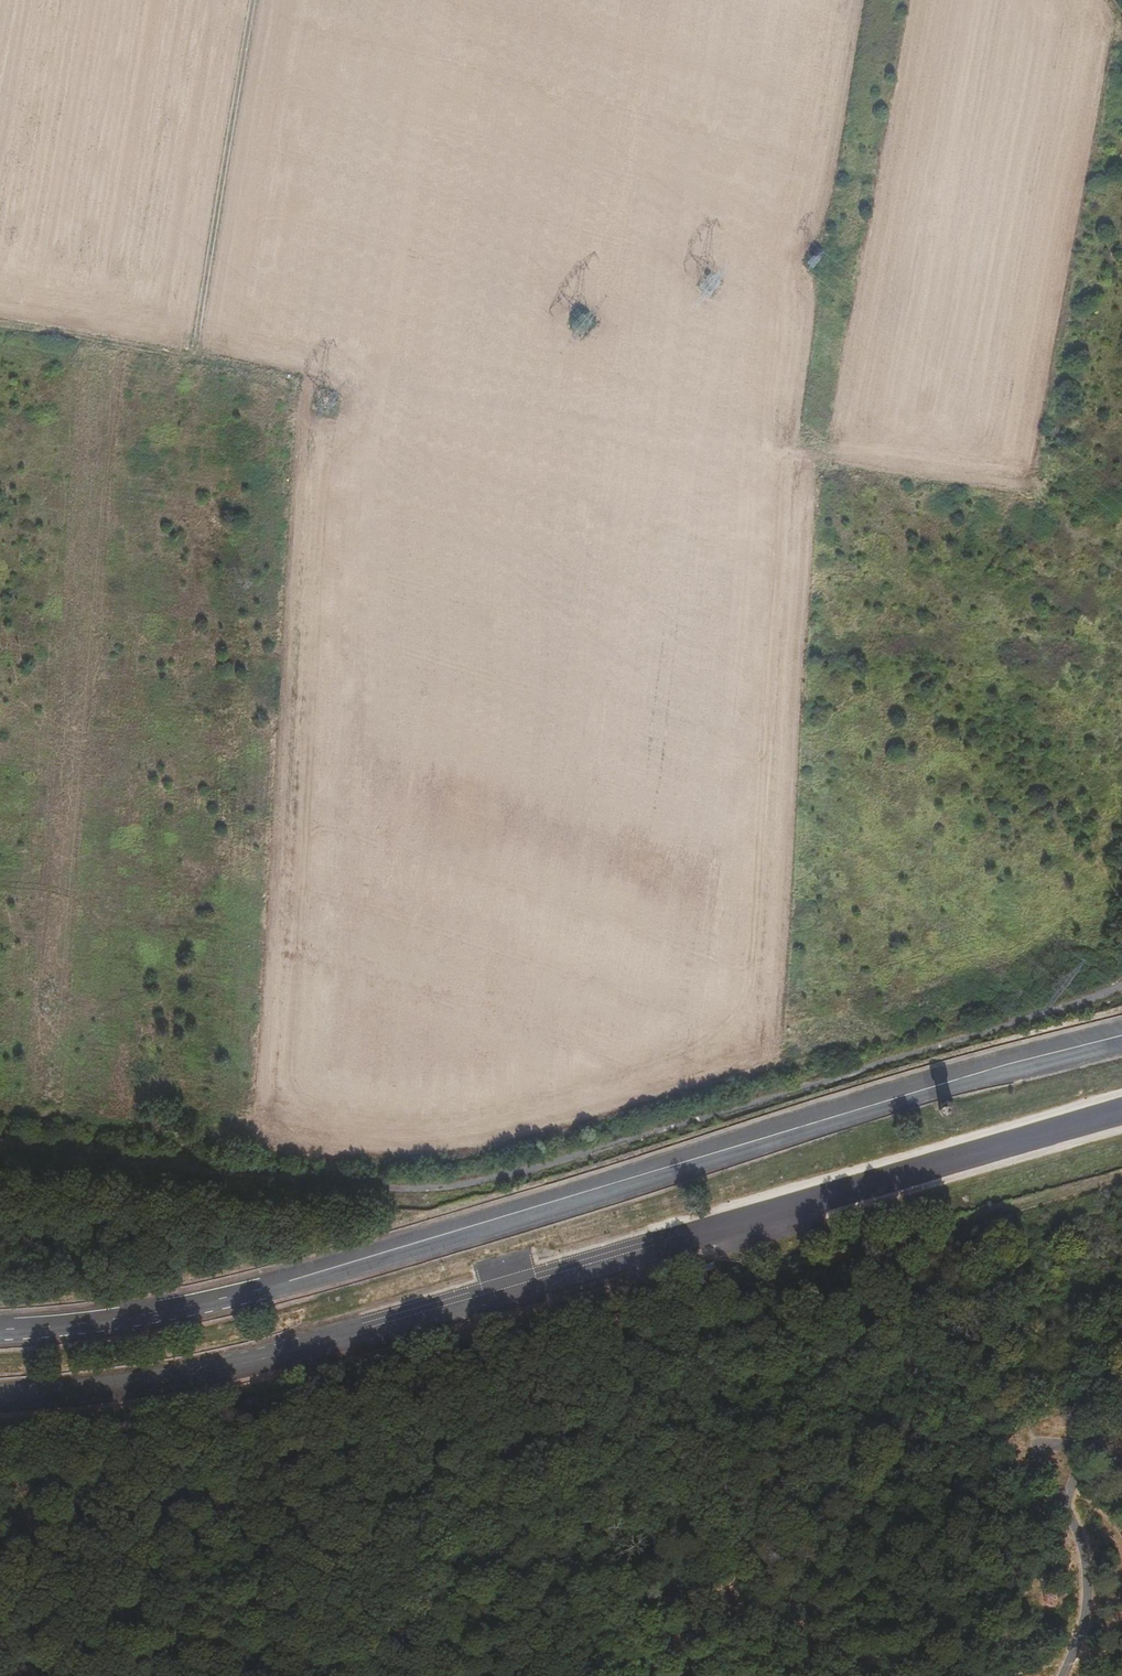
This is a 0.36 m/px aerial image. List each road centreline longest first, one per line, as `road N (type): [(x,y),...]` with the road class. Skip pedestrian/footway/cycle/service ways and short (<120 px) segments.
road 1 (unclassified): [(1121,993),(709,1118),(452,1186),(370,1186),(0,1145)]
road 2 (unclassified): [(1121,1463),(1047,1441),(1091,1587),(1063,1675)]

